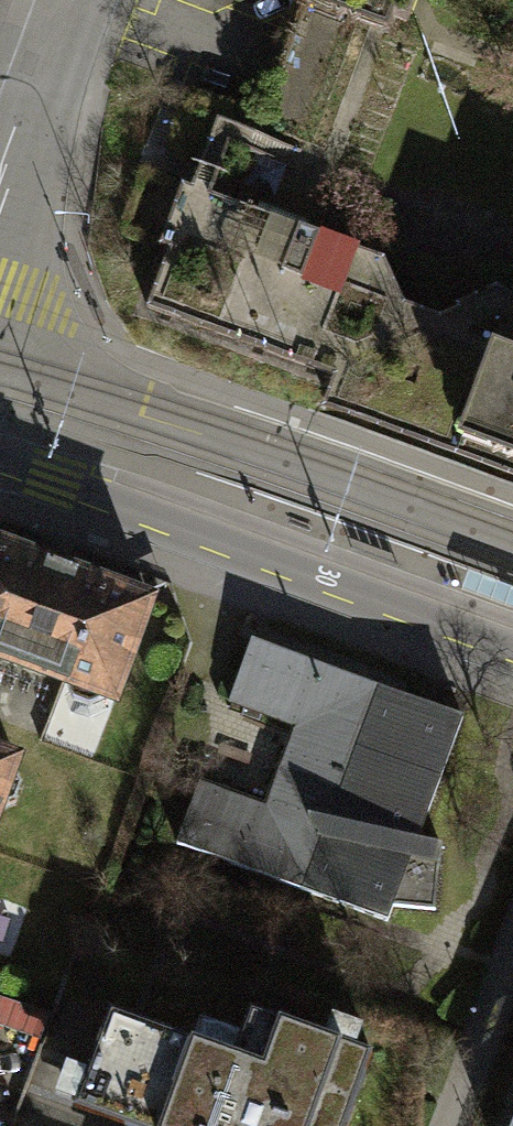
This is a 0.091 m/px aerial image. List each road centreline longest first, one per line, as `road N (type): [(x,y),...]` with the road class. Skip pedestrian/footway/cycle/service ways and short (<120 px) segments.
road 1 (tertiary): [(0,467),(512,653)]
road 2 (residential): [(0,208),(74,0)]

